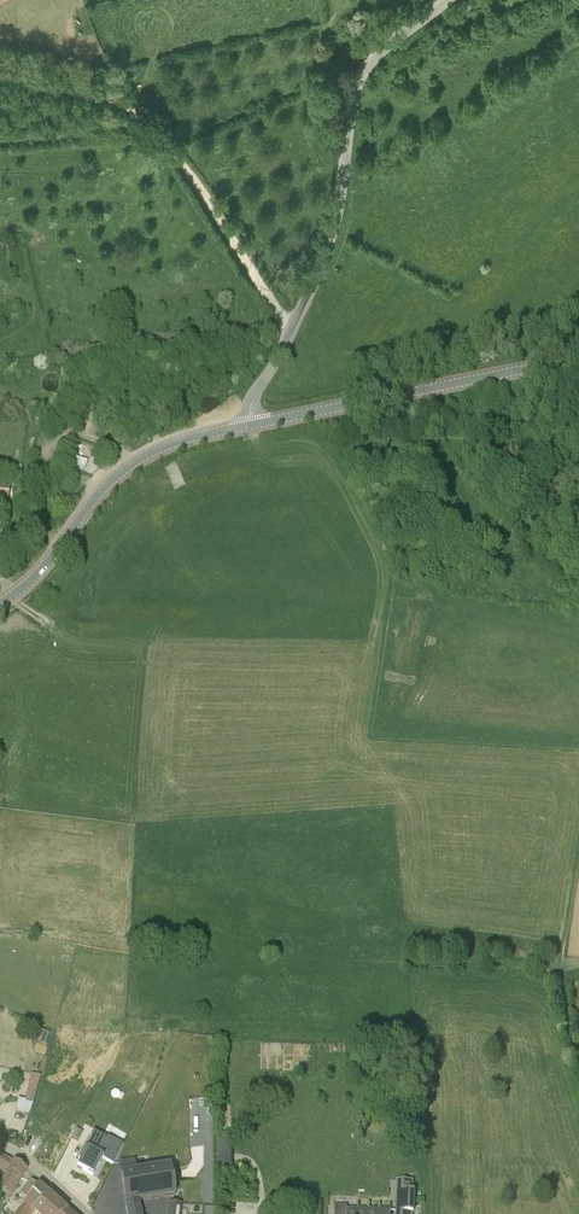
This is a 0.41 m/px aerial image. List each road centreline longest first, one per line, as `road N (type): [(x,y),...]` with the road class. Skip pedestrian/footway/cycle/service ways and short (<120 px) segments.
road 1 (unclassified): [(253,424),(253,395),(284,345),(330,236),(358,81),(380,51),(447,0)]
road 2 (track): [(0,69),(87,92),(140,116),(197,185),(291,330)]
road 3 (track): [(561,964),(261,960),(235,971),(208,998),(195,1036)]
road 4 (secondary): [(253,424),(578,358)]
road 5 (secondary): [(0,603),(42,568),(102,489),(141,456),(253,424)]

